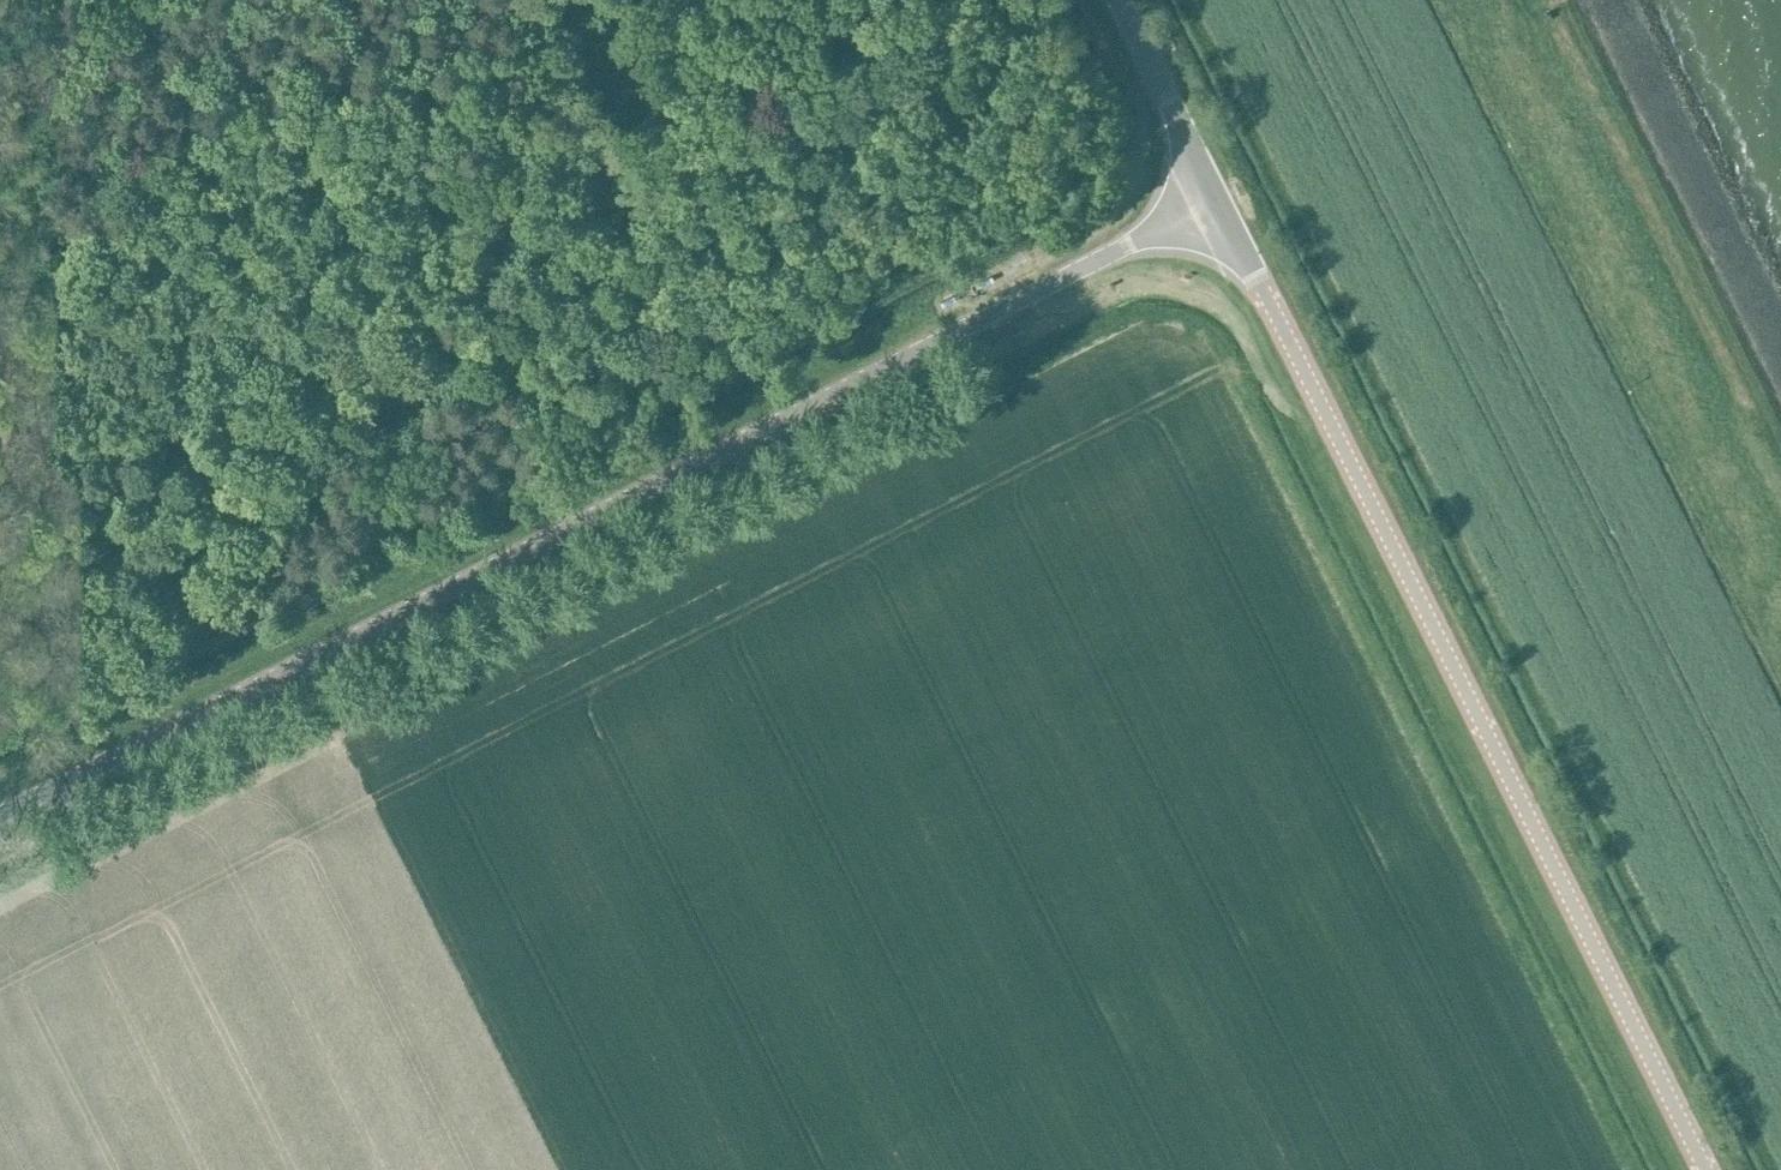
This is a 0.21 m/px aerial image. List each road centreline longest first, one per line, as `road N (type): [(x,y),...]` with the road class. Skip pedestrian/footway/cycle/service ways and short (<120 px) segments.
road 1 (unclassified): [(0,820),(1215,198)]
road 2 (tertiary): [(1704,1169),(1215,198)]
road 3 (tertiary): [(1215,198),(1119,0)]

